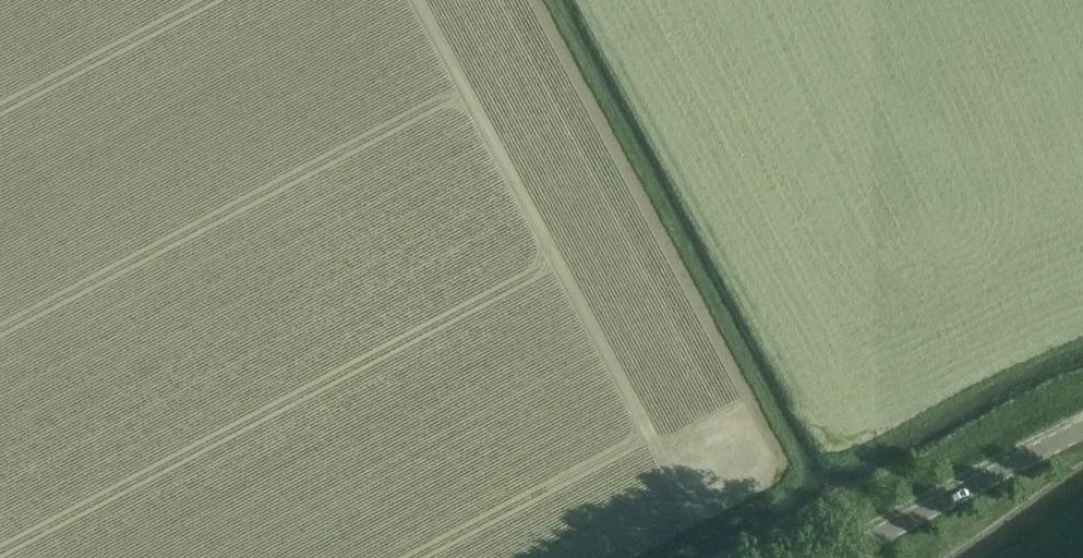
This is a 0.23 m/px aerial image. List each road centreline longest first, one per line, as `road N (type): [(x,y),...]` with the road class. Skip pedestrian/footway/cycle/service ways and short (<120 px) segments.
road 1 (unclassified): [(835,557),(1082,428)]

